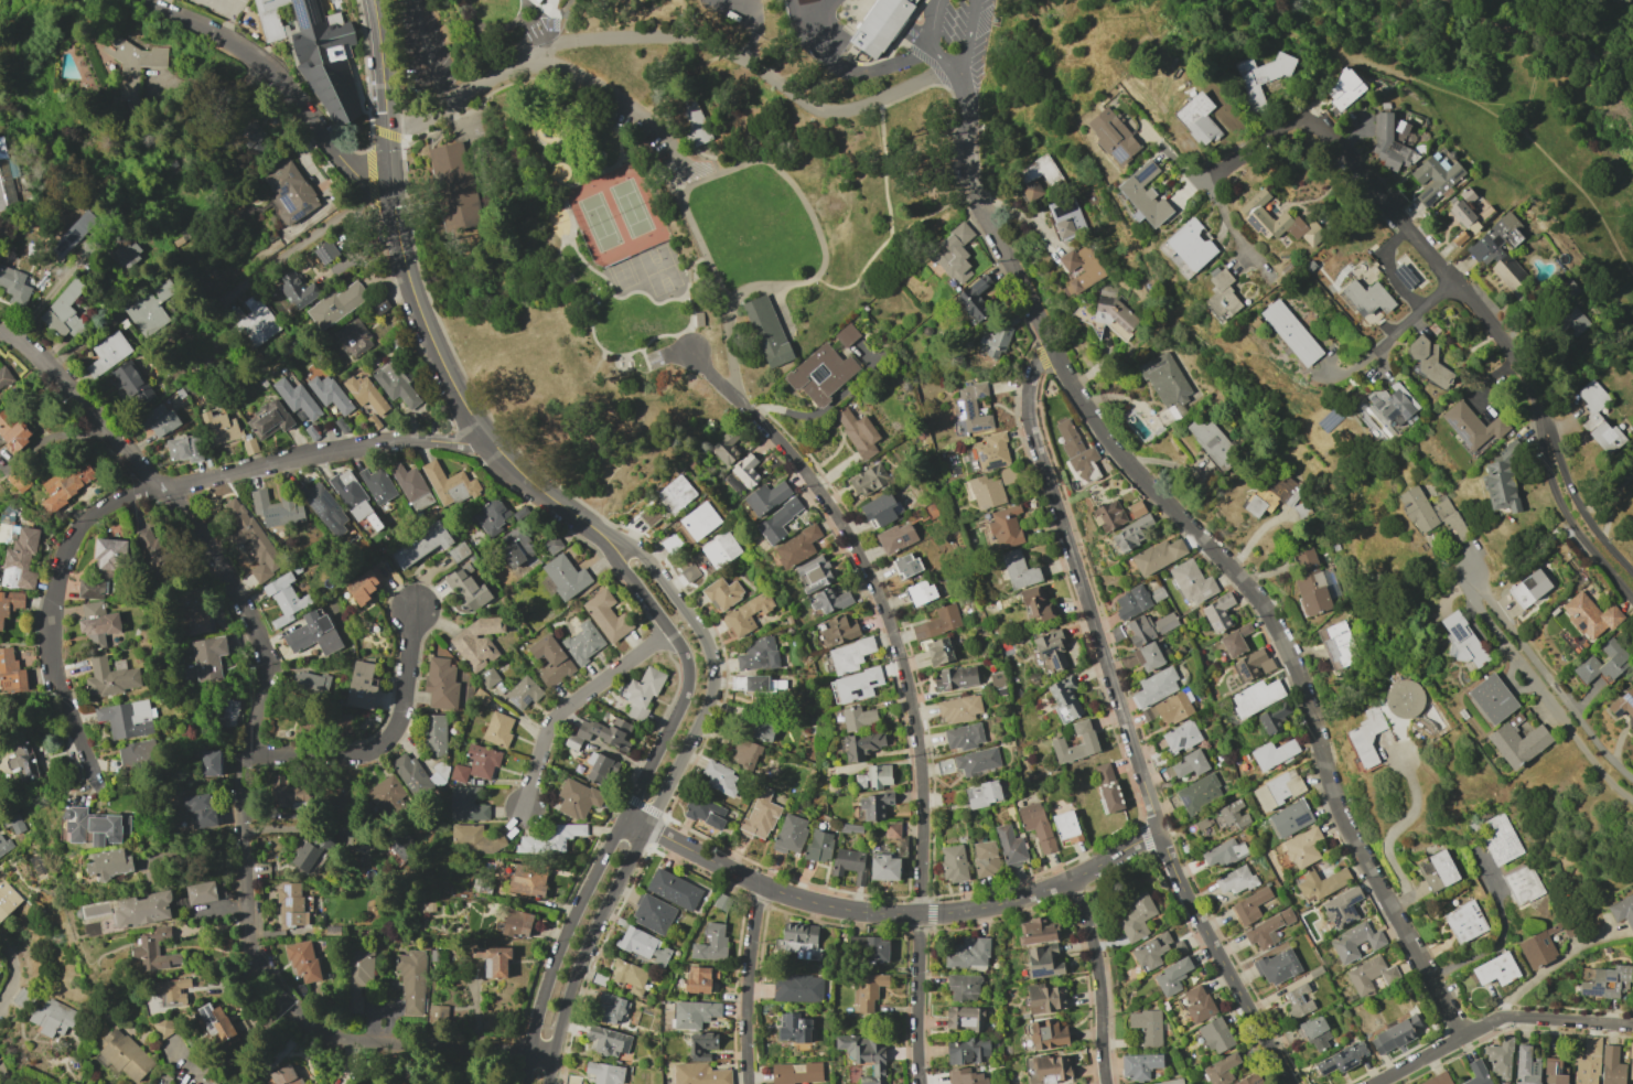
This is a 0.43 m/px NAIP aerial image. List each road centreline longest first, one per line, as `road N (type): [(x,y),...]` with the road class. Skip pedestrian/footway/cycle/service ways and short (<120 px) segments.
road 1 (residential): [(955,64),(976,201),(1104,431),(1218,552),(1287,648),(1347,828),(1464,1037)]
road 2 (residential): [(0,332),(54,363),(194,525),(260,640),(245,788),(245,905),(250,953),(270,985),(329,1033),(420,1051),(527,1053)]
road 3 (residential): [(689,350),(803,465),(838,514),(904,664),(926,809),(921,1083)]
road 4 (residential): [(99,780),(61,675),(55,607),(72,545),(92,518),(126,497),(354,448),(486,441)]
road 5 (tertiary): [(613,544),(486,441),(443,367),(399,249),(372,0)]
road 6 (tertiary): [(549,1083),(583,953),(711,684),(702,634),(643,557),(613,544)]
road 7 (tertiary): [(613,544),(620,568),(683,652),(687,686),(559,944),(523,1083)]
road 8 (tertiary): [(645,827),(802,899),(921,915),(1012,901),(1161,835)]
road 9 (residential): [(1054,350),(1040,358),(1027,387),(1028,414),(1161,835)]
road 10 (residential): [(1215,173),(1308,105),(1508,337),(1544,412)]
road 11 (residential): [(137,0),(268,68),(351,170),(367,185),(389,184)]
road 12 (tertiary): [(1161,835),(1291,1083)]
road 13 (residential): [(1470,578),(1480,608),(1581,748),(1632,799)]
road 14 (residential): [(249,753),(353,755),(391,736),(416,609)]
road 15 (residential): [(1376,1083),(1492,1022),(1632,1026)]
road 16 (residential): [(1632,779),(1584,732),(1470,578)]
road 17 (residential): [(518,814),(554,719),(668,631)]
road 18 (residential): [(1544,412),(1547,477),(1566,518),(1632,601)]
road 19 (residential): [(574,40),(527,56),(430,115),(386,124)]
road 20 (residential): [(1074,879),(1102,977),(1108,1083)]
road 21 (residential): [(762,883),(749,1002),(750,1083)]
road 22 (track): [(1461,0),(1580,33),(1632,81)]
road 23 (residential): [(1632,573),(1578,505),(1544,412)]

